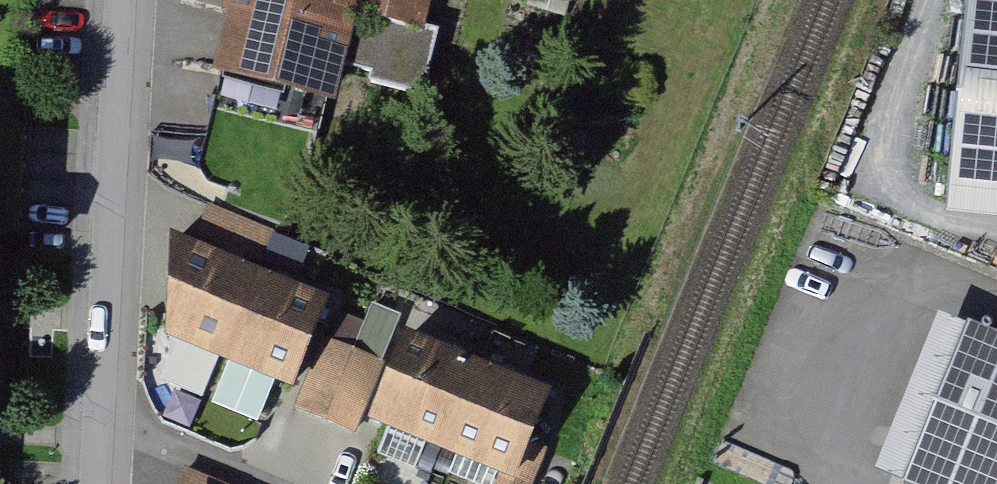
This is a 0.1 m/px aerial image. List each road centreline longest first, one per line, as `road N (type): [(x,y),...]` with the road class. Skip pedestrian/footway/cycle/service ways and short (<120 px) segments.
road 1 (residential): [(98,483),(124,0)]

